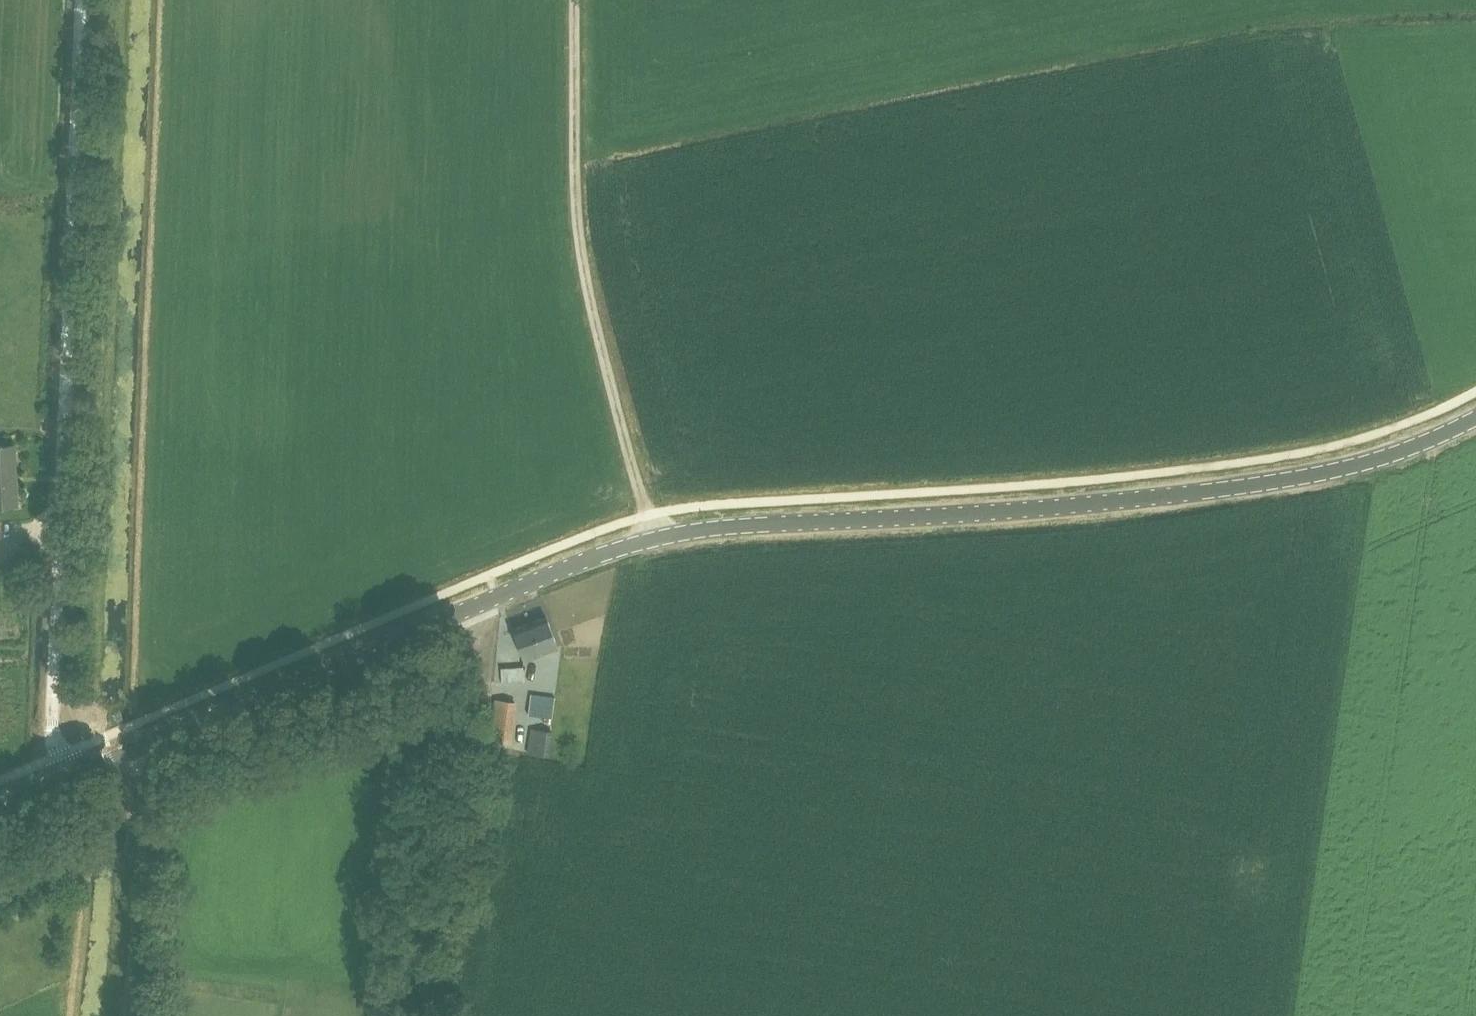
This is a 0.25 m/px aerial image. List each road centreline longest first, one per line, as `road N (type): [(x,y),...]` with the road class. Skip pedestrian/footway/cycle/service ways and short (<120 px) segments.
road 1 (tertiary): [(67,776),(542,575),(653,538),(1260,484),(1408,450),(1475,417)]
road 2 (unclassified): [(67,776),(54,756),(84,0)]

